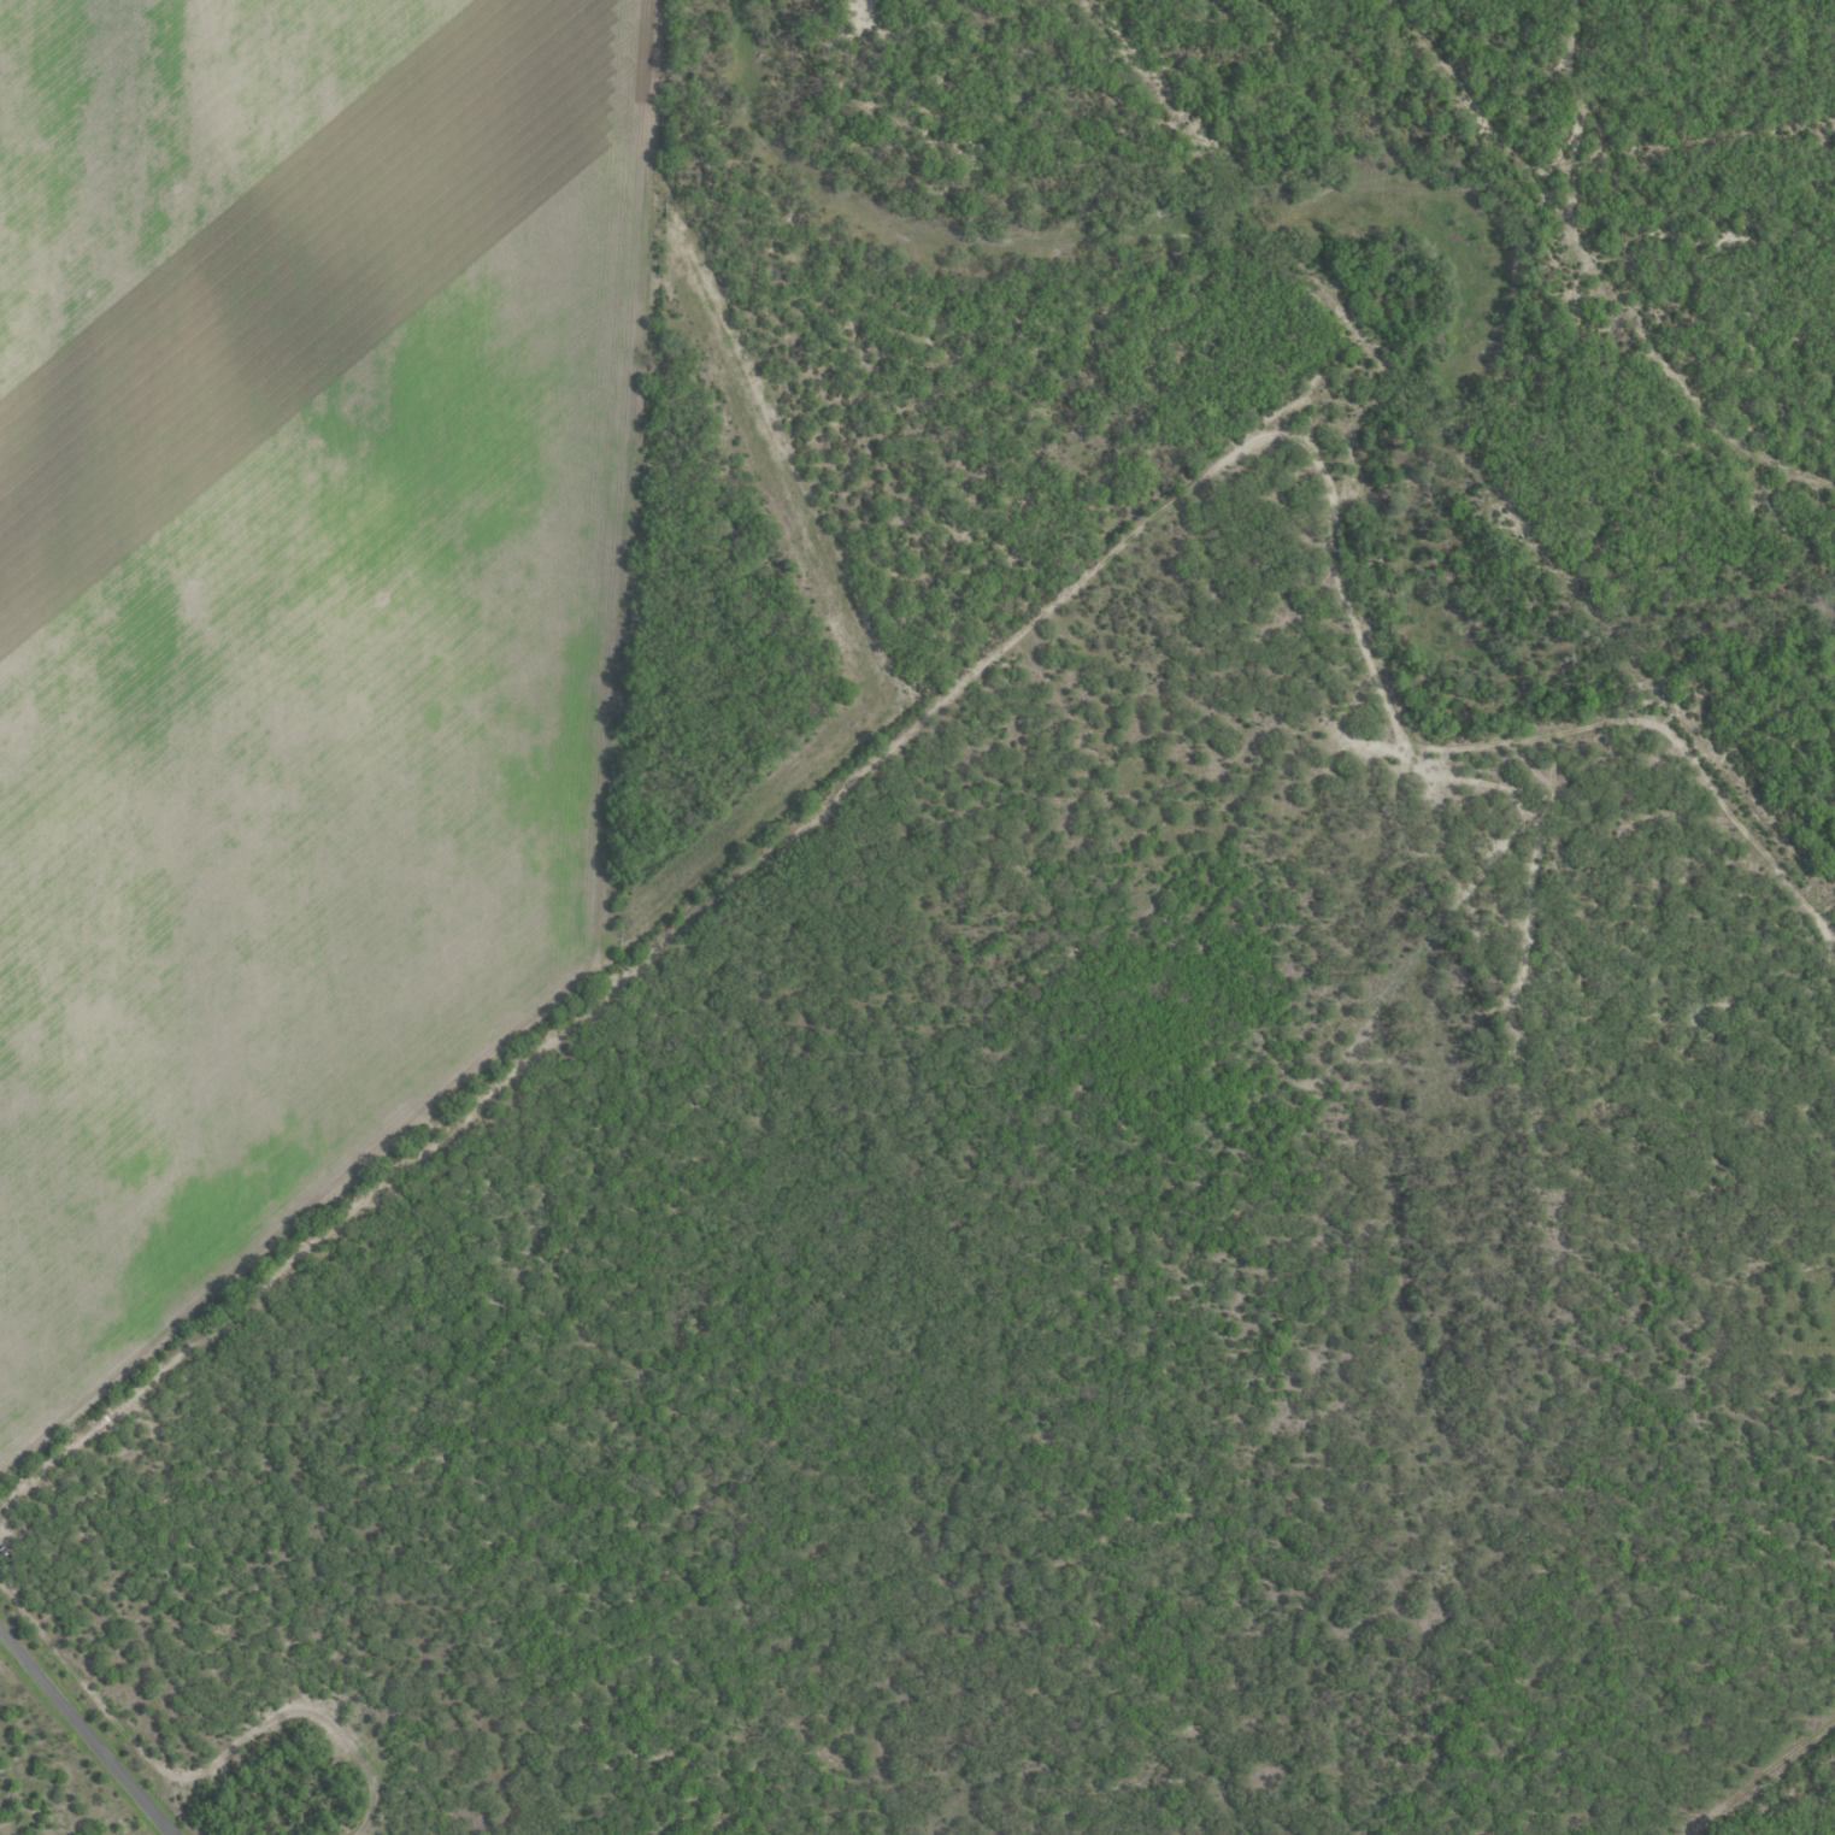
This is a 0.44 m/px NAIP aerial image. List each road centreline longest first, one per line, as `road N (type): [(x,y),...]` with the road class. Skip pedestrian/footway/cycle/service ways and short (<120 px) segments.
road 1 (residential): [(178,1834),(0,1624)]

